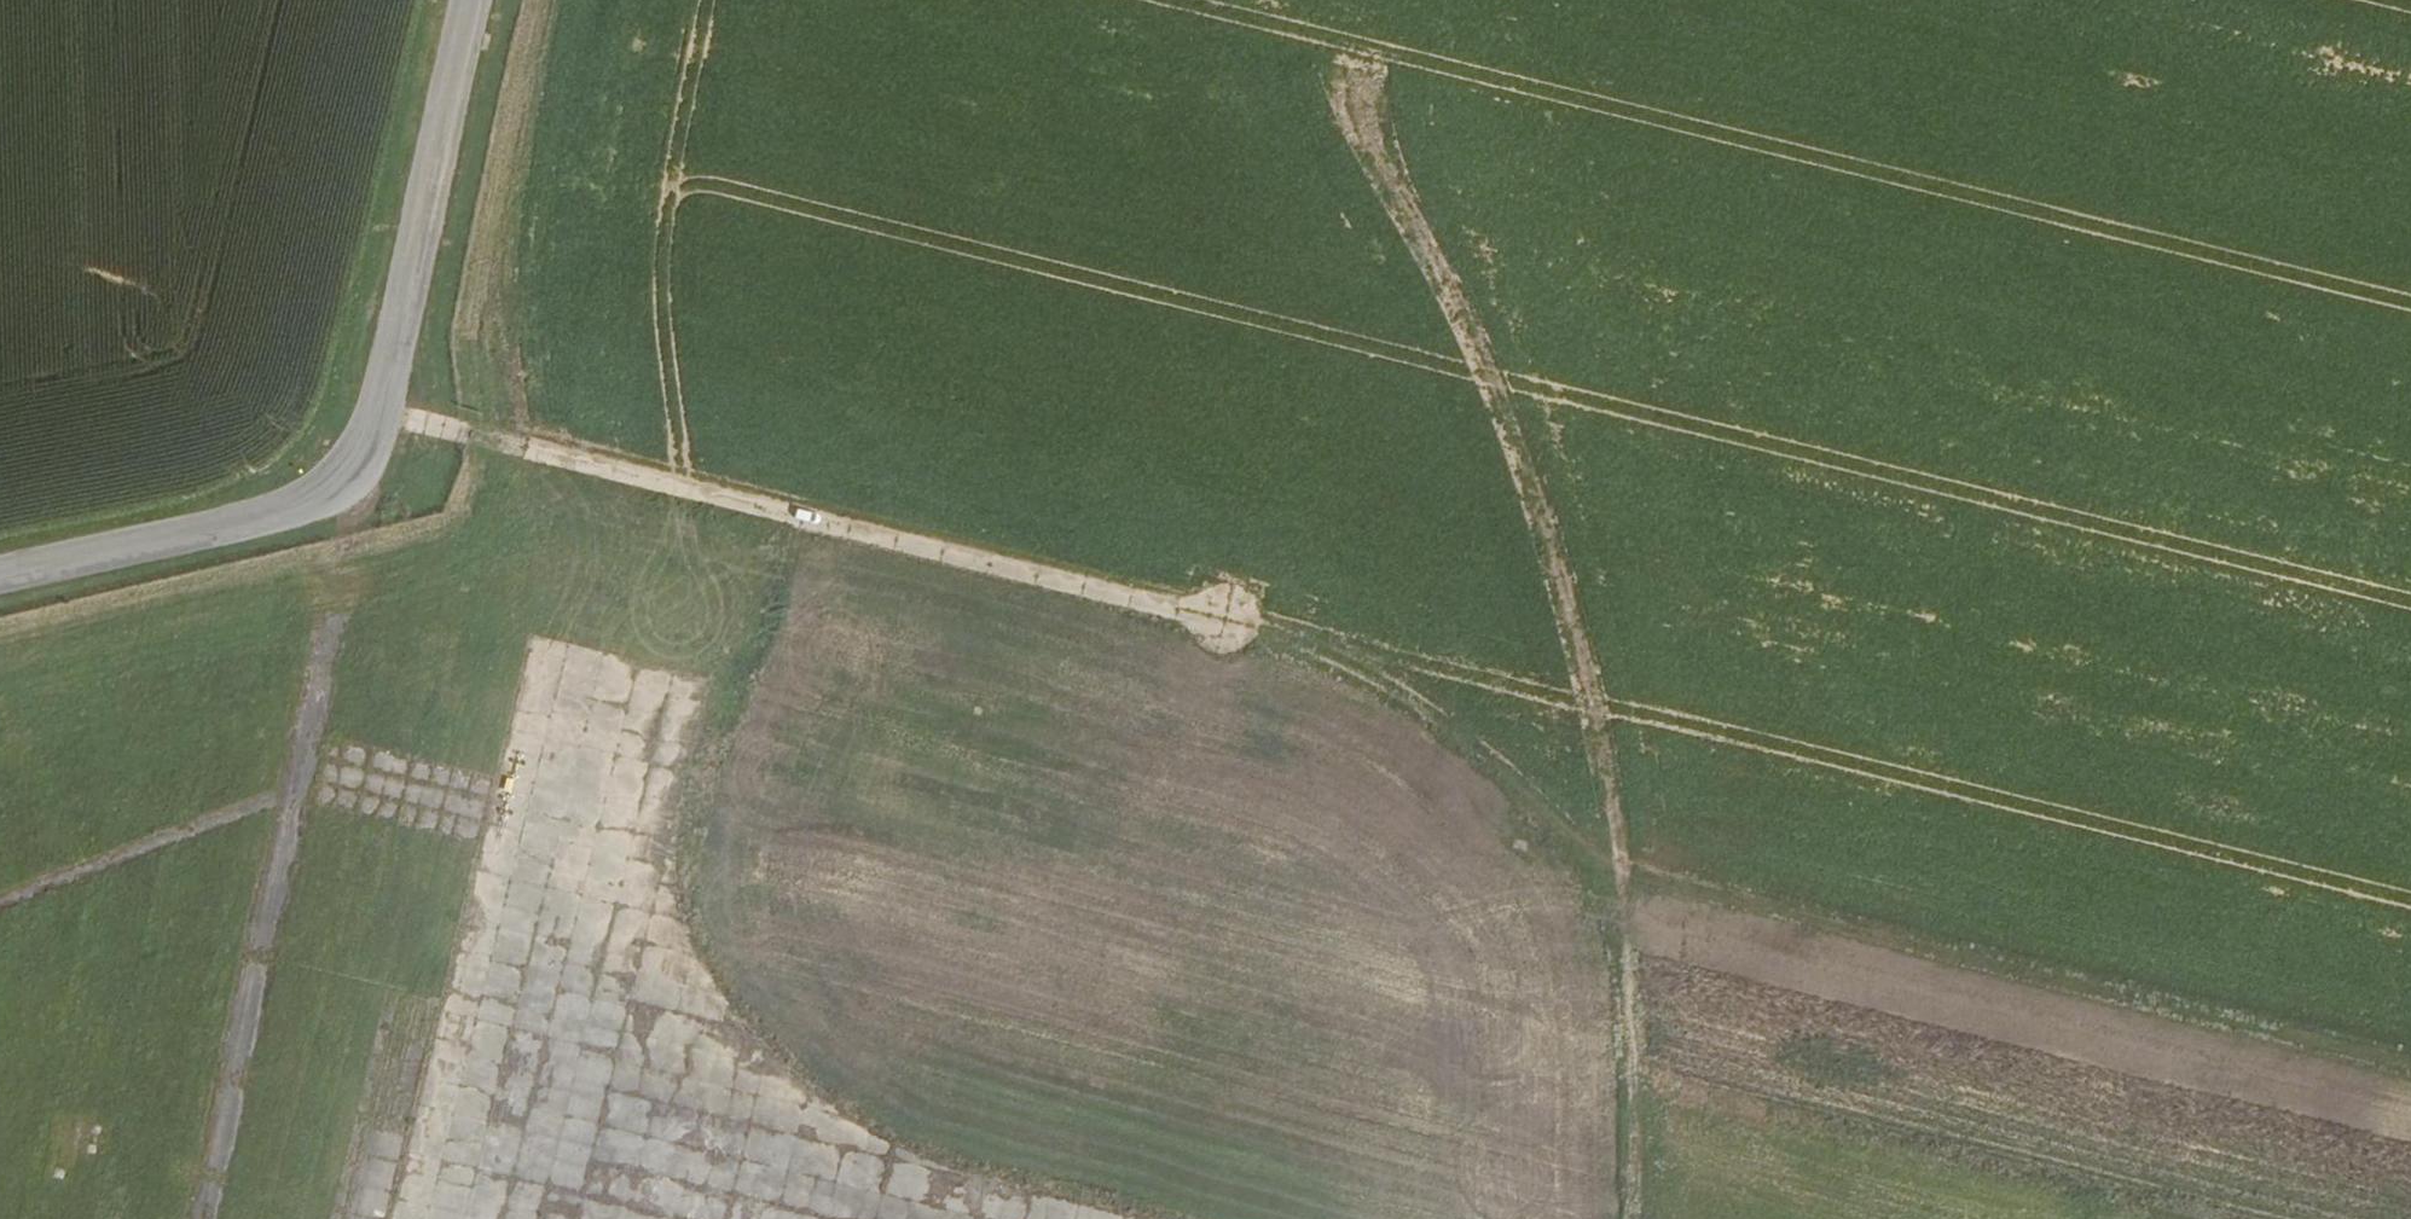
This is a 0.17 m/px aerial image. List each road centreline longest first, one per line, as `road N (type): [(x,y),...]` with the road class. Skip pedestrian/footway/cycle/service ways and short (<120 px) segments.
road 1 (unclassified): [(0,576),(275,514),(339,481),(381,412),(467,0)]

